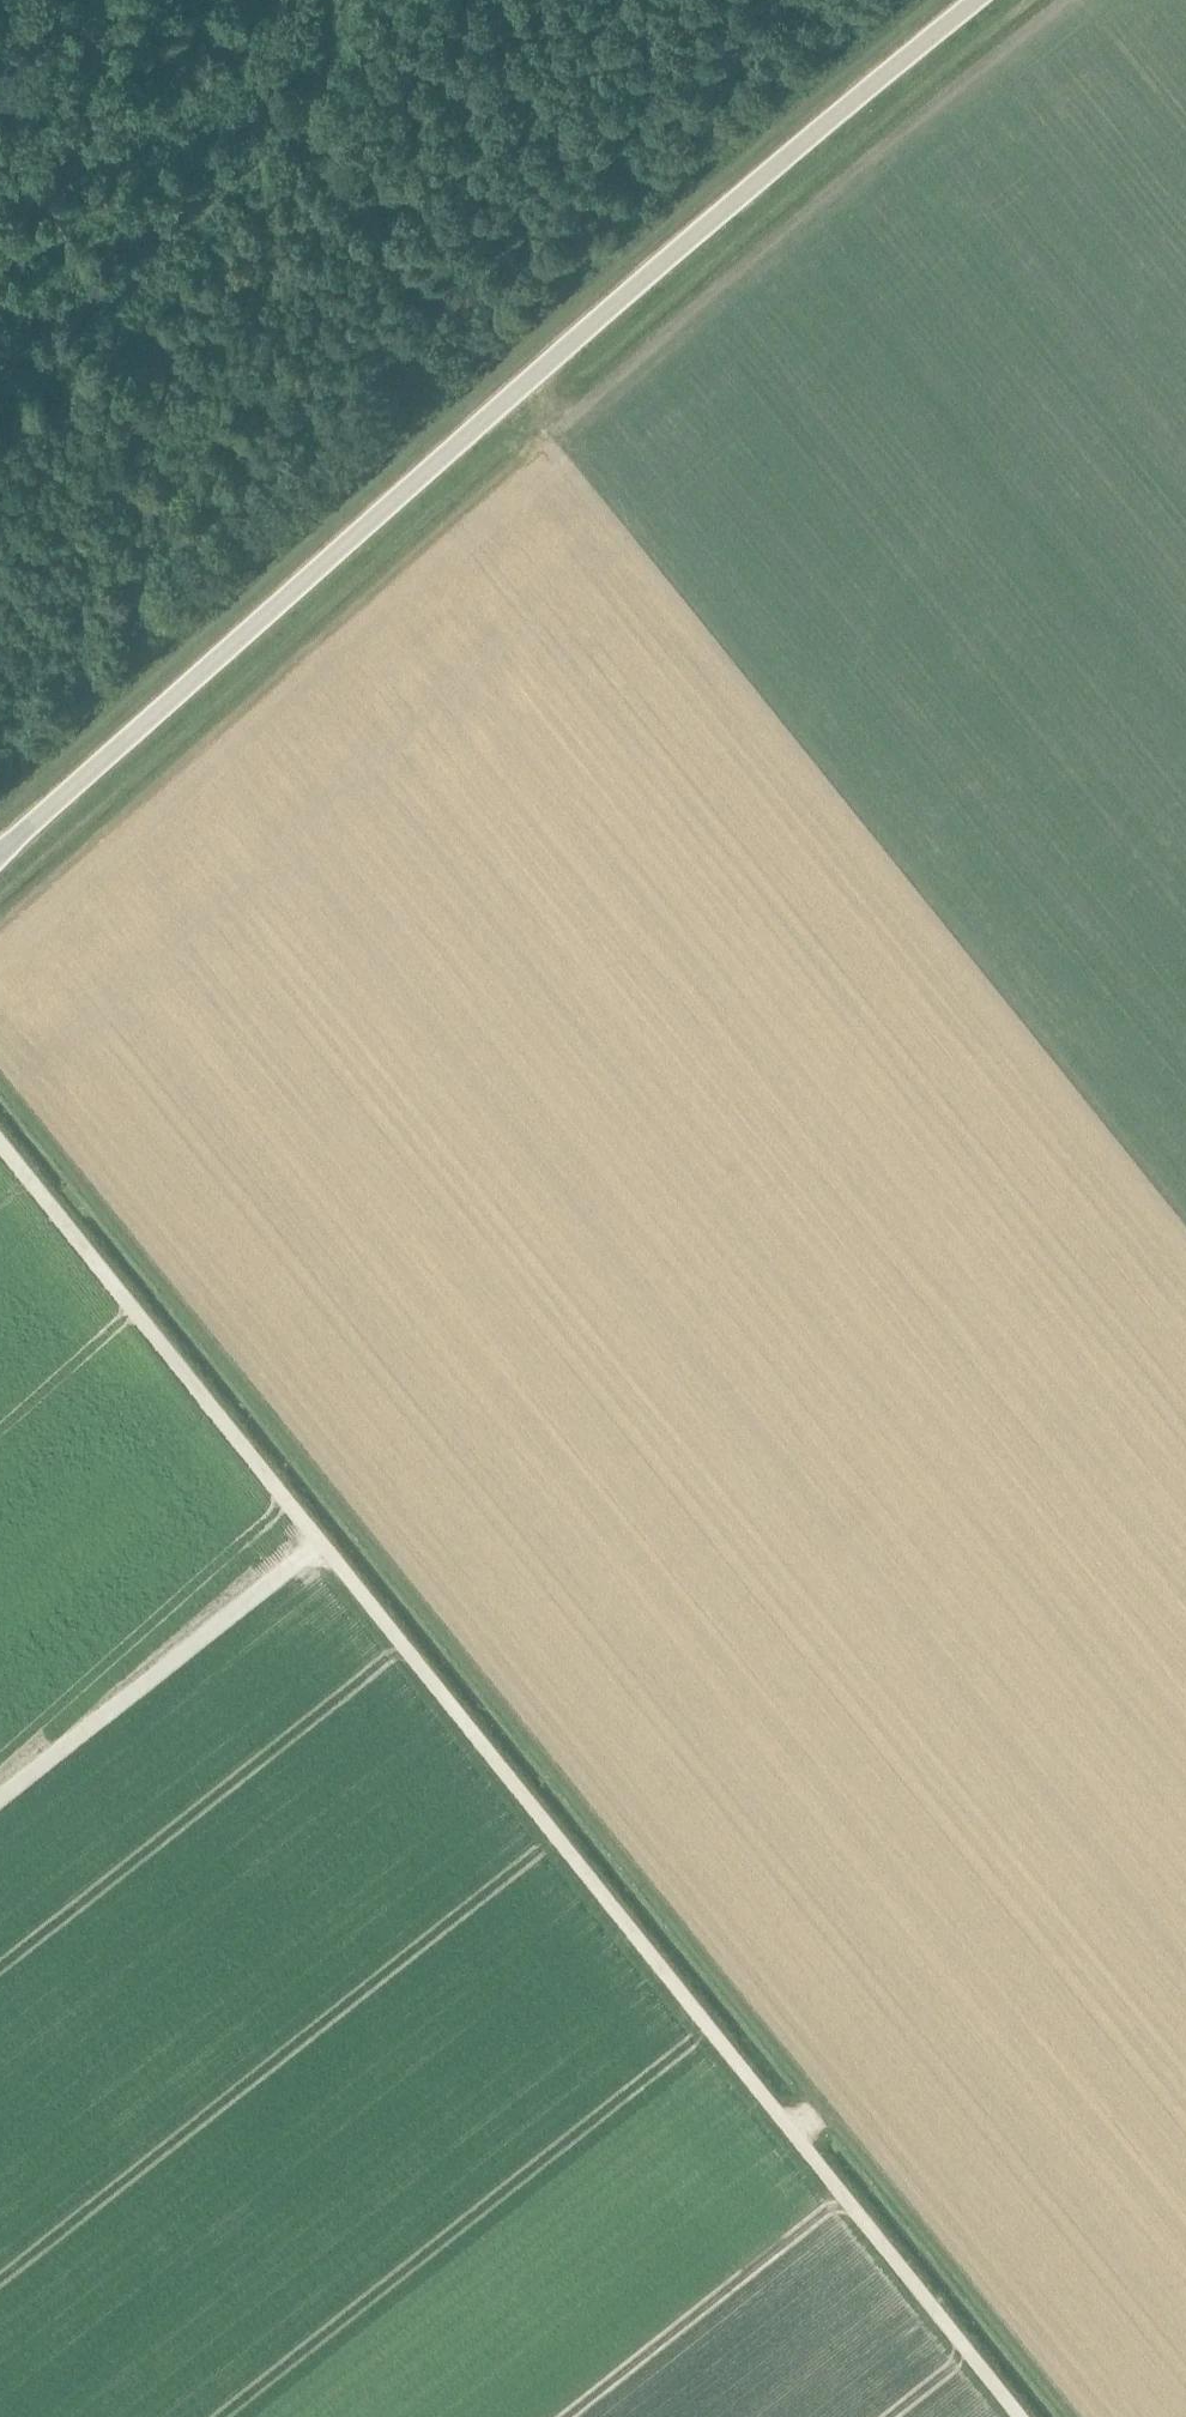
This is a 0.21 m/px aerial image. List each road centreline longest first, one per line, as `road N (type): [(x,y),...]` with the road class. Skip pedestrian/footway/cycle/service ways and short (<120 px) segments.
road 1 (track): [(0,1119),(321,1542),(1036,2416)]
road 2 (unclassified): [(0,854),(389,505),(976,0)]
road 3 (track): [(0,1799),(321,1542)]

